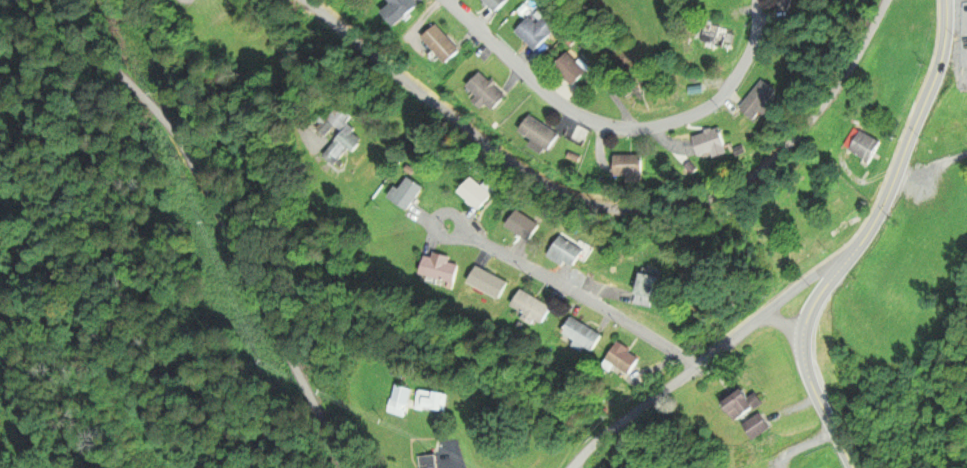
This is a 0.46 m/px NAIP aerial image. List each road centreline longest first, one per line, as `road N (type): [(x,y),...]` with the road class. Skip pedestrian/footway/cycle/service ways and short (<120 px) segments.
road 1 (residential): [(448,0),(560,104),(583,118),(637,129),(714,102),(753,43),(759,0)]
road 2 (residential): [(808,311),(869,235),(920,114),(942,0)]
road 3 (residential): [(574,467),(617,422),(766,314),(808,311)]
road 4 (residential): [(623,319),(444,226)]
road 5 (residential): [(850,467),(803,356),(808,311)]
road 6 (residential): [(0,124),(33,163),(120,223)]

